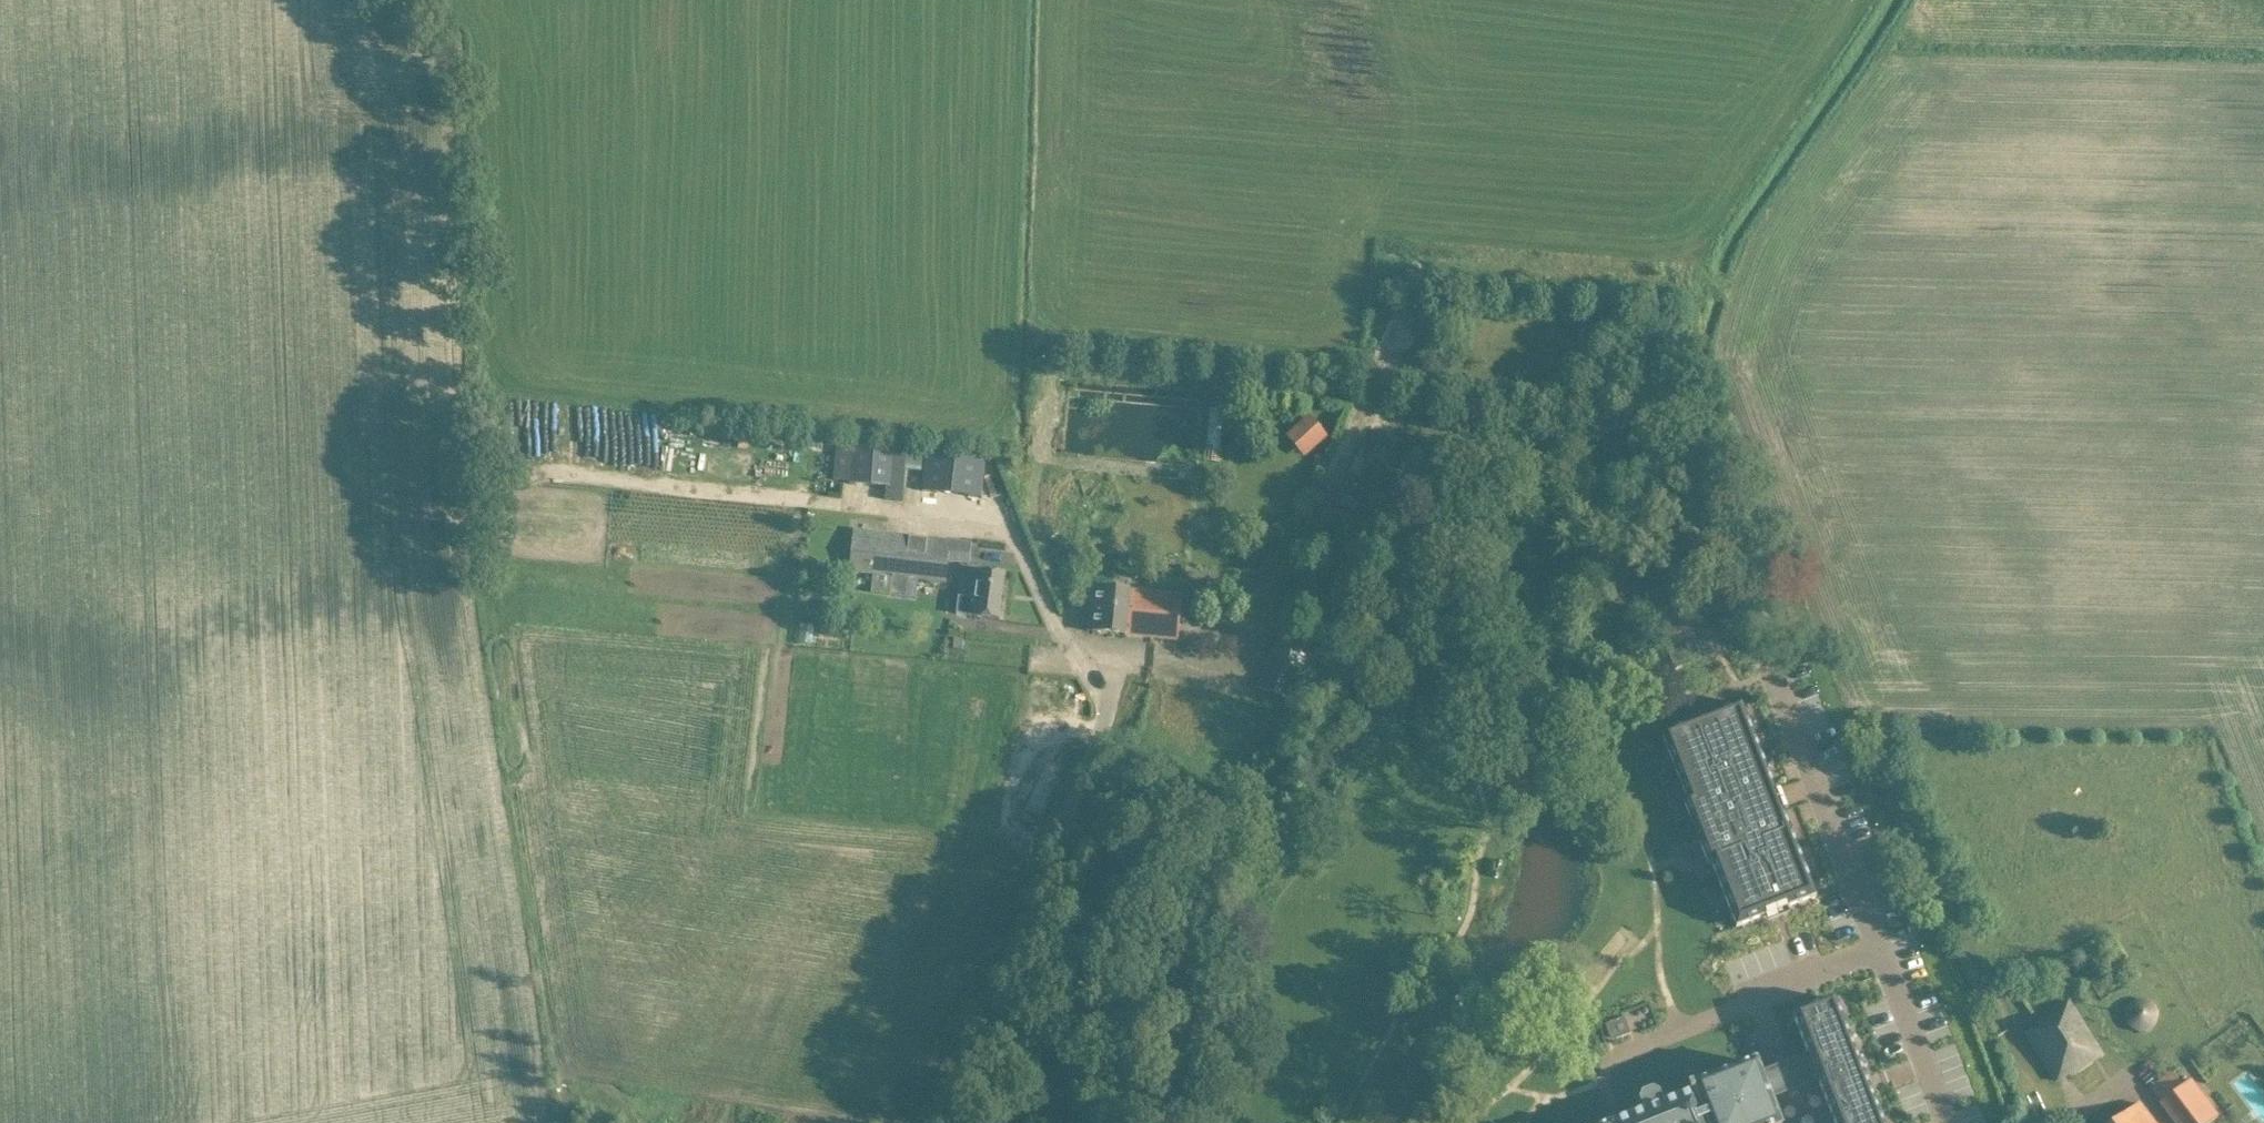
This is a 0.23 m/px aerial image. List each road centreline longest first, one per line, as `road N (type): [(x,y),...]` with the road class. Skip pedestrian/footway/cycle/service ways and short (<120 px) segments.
road 1 (unclassified): [(925,1122),(1091,758)]

